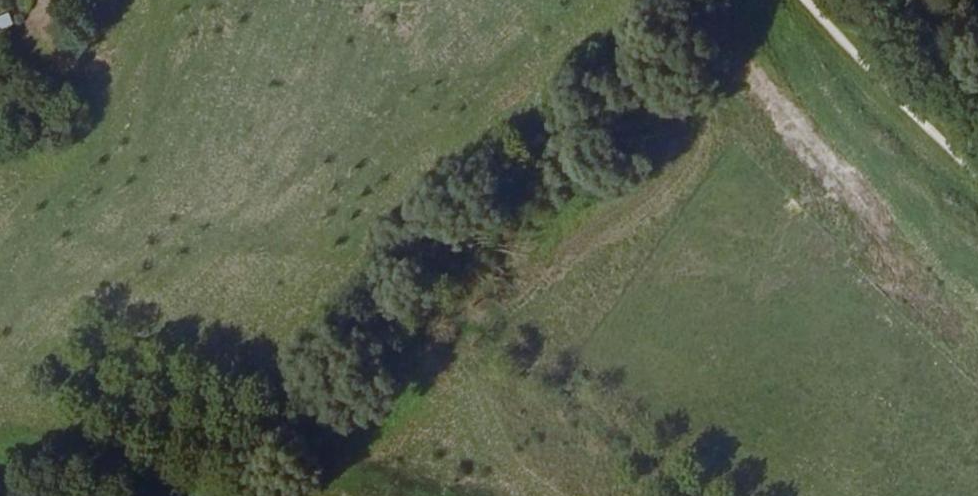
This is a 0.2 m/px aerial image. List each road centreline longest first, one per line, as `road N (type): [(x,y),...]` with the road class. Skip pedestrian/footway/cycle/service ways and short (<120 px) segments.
road 1 (track): [(809,0),(977,176)]
road 2 (track): [(0,241),(105,115),(113,74)]

